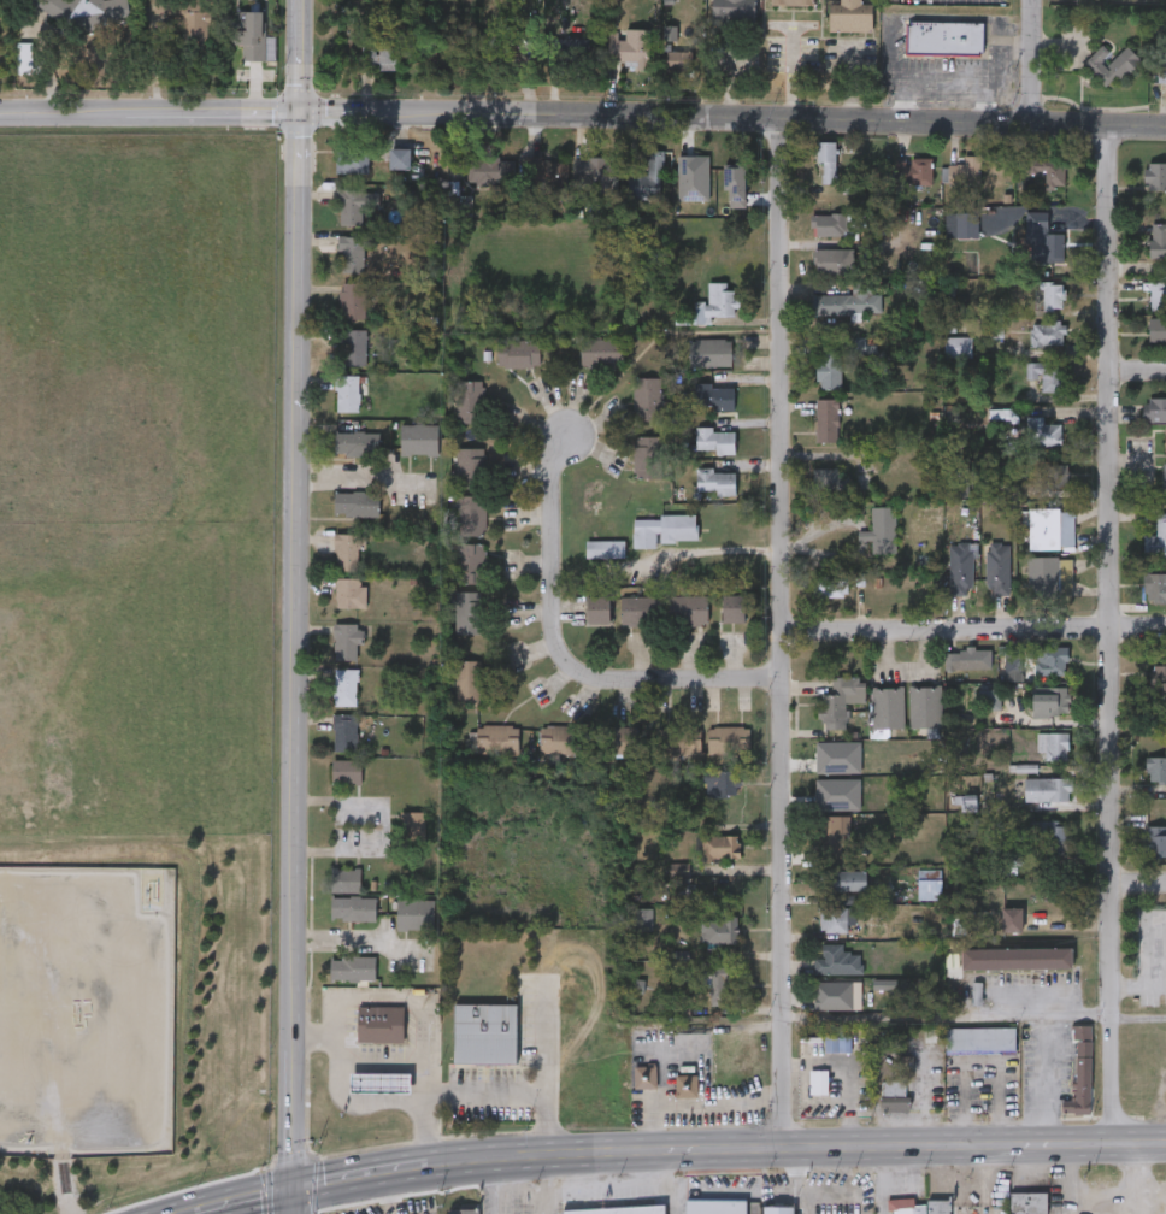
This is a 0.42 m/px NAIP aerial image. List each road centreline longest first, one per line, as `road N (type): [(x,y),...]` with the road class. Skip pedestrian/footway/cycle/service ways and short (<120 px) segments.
road 1 (tertiary): [(292,1191),(287,1032),(302,0)]
road 2 (tertiary): [(0,114),(1165,126)]
road 3 (residential): [(779,1150),(779,118)]
road 4 (residential): [(1112,1144),(1111,125)]
road 5 (primary): [(1165,1144),(641,1153),(429,1169)]
road 6 (residential): [(564,437),(550,462),(559,658),(614,677),(781,677)]
road 7 (residential): [(1165,614),(781,626)]
road 8 (primary): [(429,1169),(292,1191)]
road 9 (residential): [(1029,124),(1029,0)]

